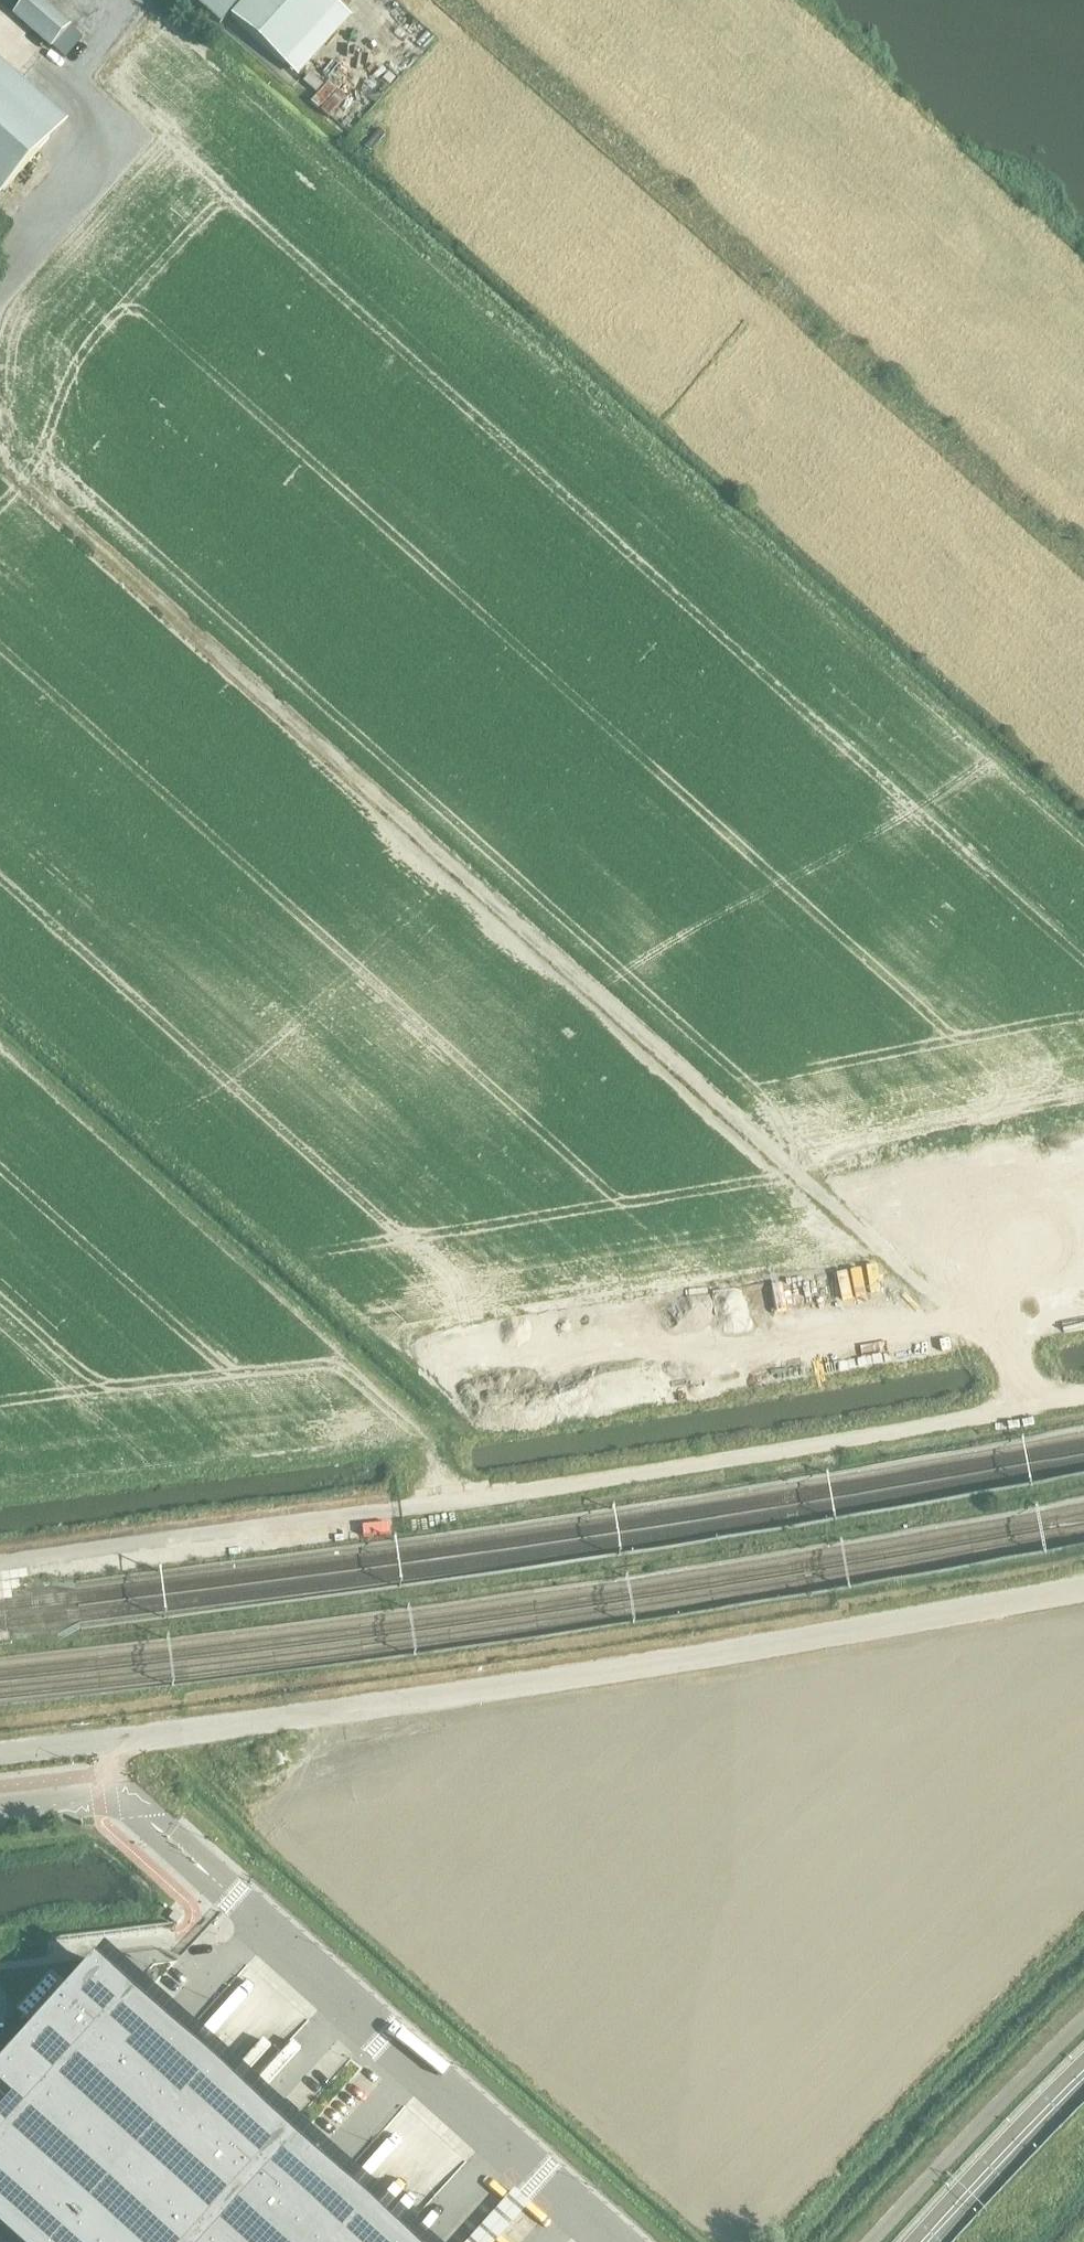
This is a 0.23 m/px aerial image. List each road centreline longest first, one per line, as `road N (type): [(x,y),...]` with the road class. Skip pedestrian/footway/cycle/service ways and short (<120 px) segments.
road 1 (unclassified): [(0,1811),(127,1799)]

